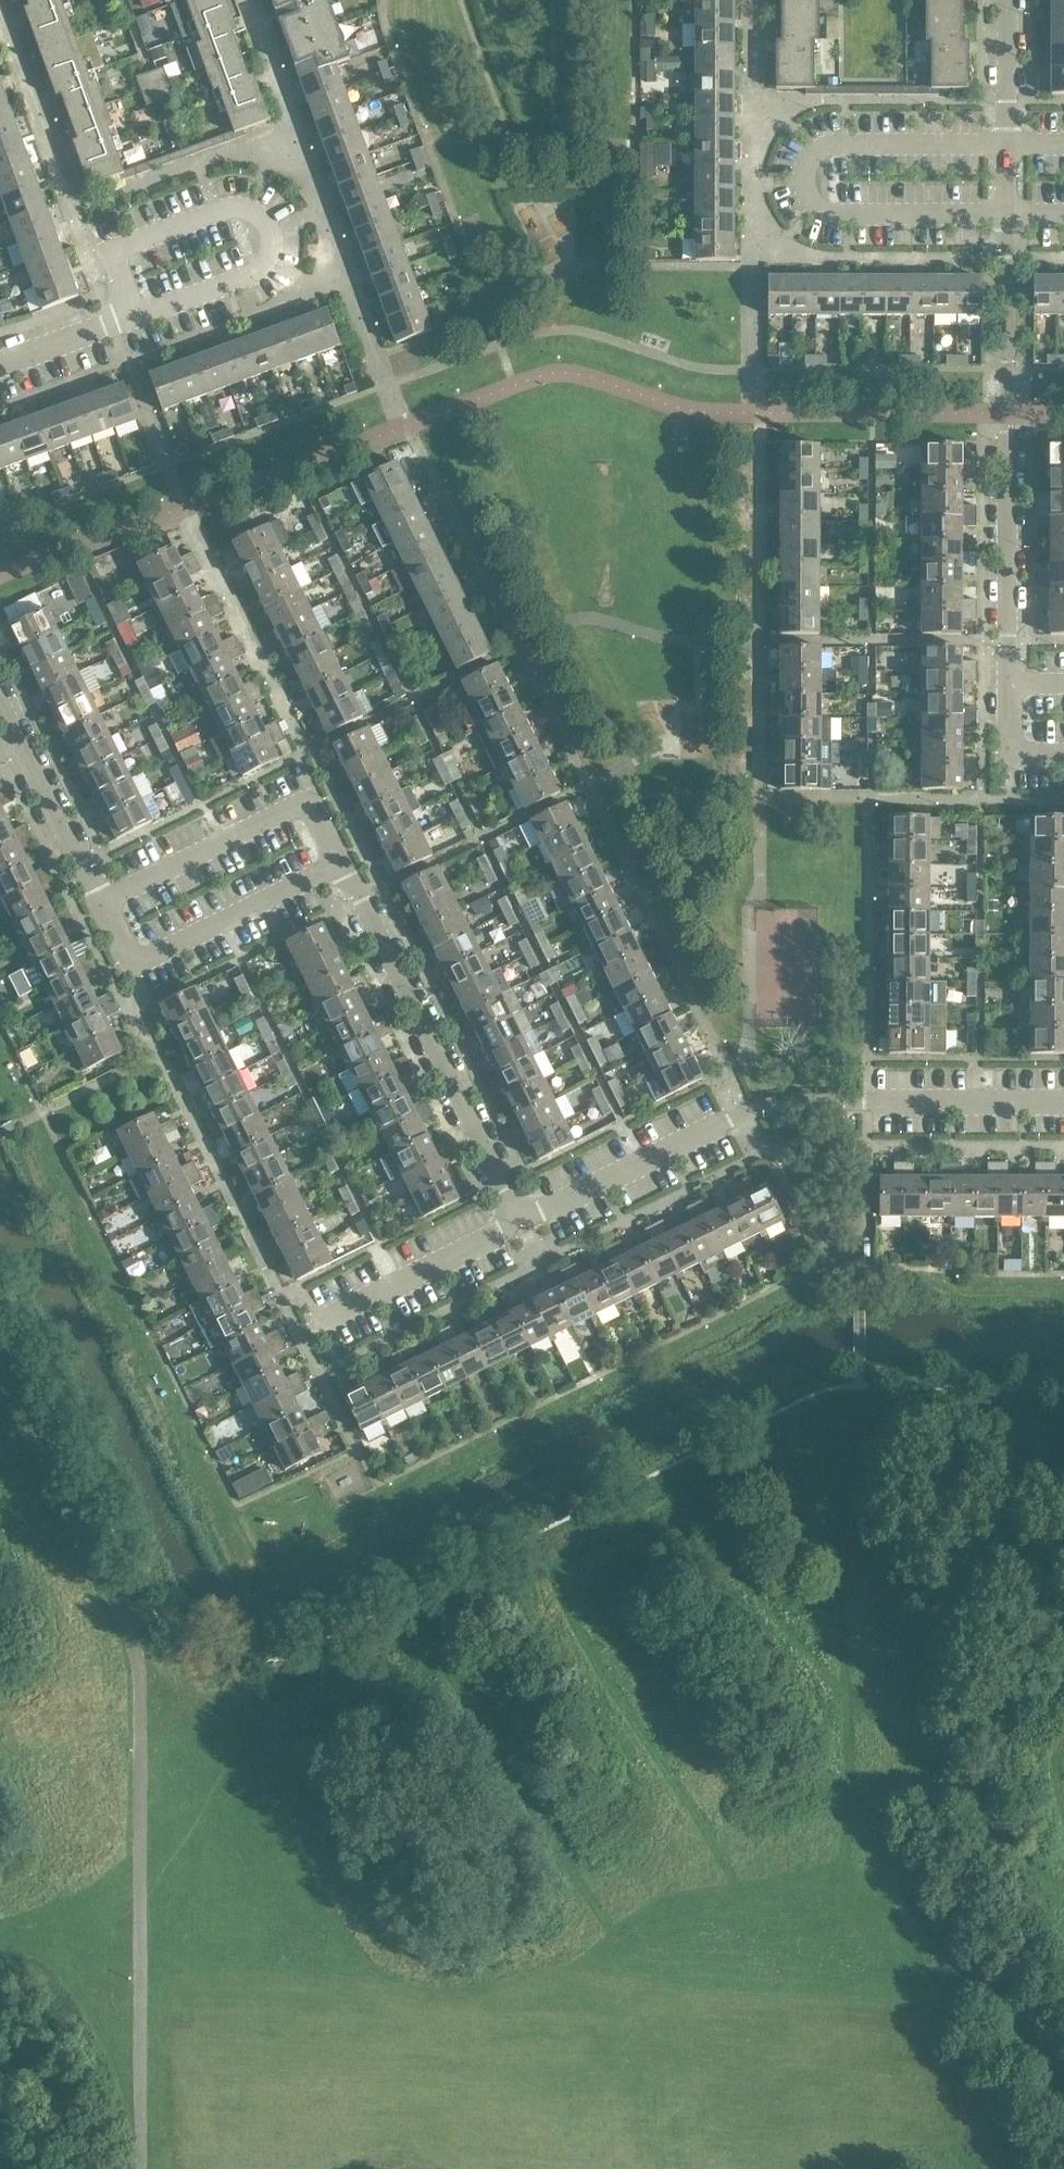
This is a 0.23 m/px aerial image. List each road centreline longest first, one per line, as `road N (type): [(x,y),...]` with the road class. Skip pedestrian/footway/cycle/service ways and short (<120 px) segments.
road 1 (residential): [(1008,685),(1005,0)]
road 2 (residential): [(520,1223),(310,798)]
road 3 (residential): [(129,967),(0,705)]
road 4 (residential): [(520,1223),(754,1112)]
road 5 (residential): [(324,1321),(520,1223)]
road 6 (residential): [(864,1102),(1063,1100)]
road 7 (residential): [(1063,761),(1008,761),(1008,685)]
road 8 (residential): [(0,365),(115,323)]

